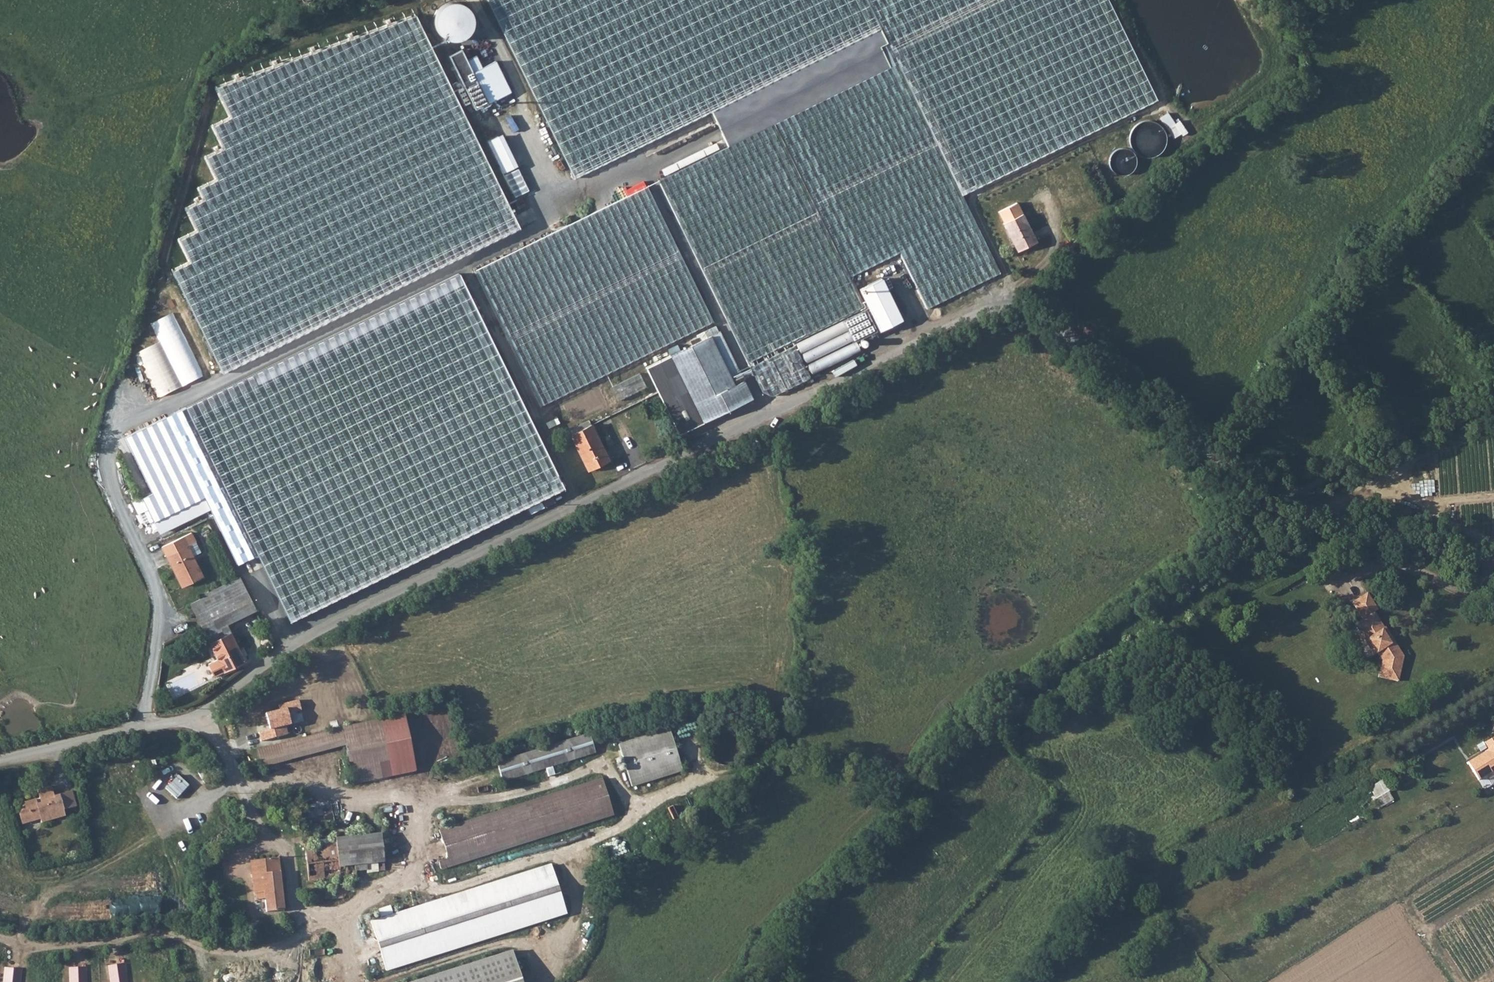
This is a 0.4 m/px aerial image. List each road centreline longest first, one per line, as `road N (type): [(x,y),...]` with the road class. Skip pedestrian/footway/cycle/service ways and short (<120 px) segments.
road 1 (unclassified): [(0,760),(198,715),(323,628),(897,354),(1013,288)]
road 2 (unclassified): [(1493,563),(1416,533),(1268,497),(1013,288)]
road 3 (track): [(0,941),(42,946),(156,934),(212,952),(284,944),(303,917)]
road 4 (track): [(1493,404),(1381,444),(1268,497)]

